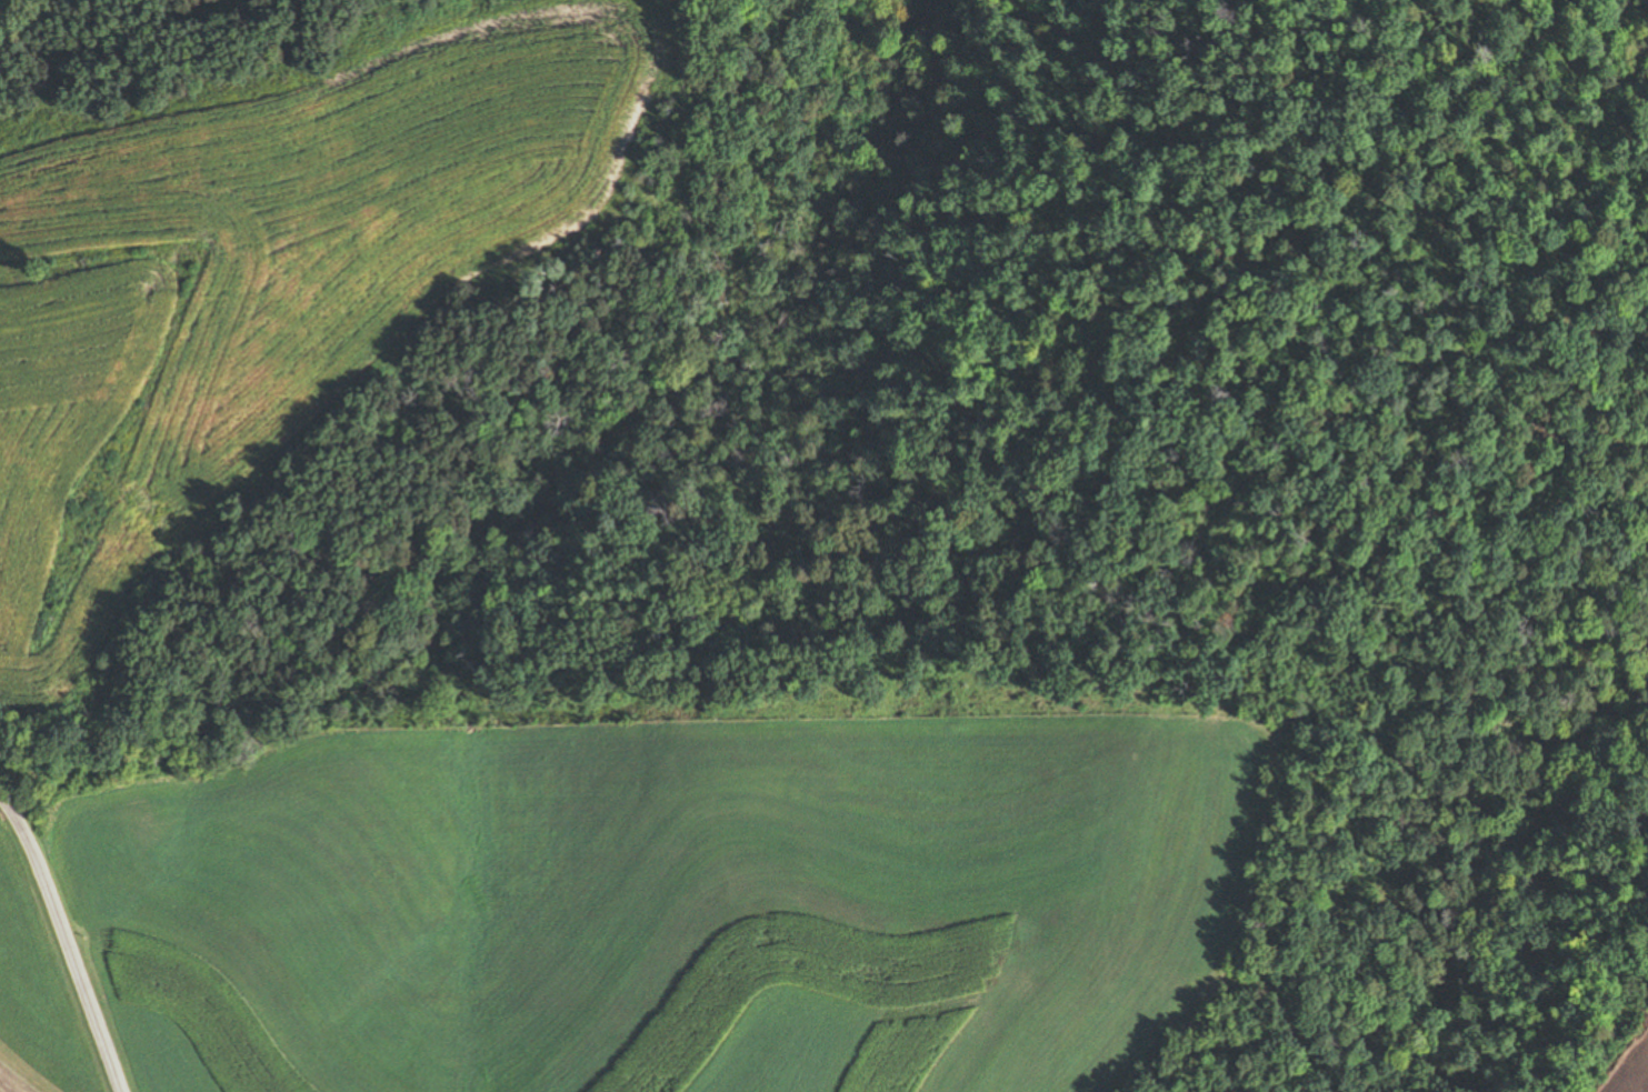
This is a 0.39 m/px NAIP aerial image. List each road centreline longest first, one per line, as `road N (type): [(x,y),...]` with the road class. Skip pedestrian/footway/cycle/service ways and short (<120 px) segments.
road 1 (residential): [(111,1091),(13,828),(0,818)]

